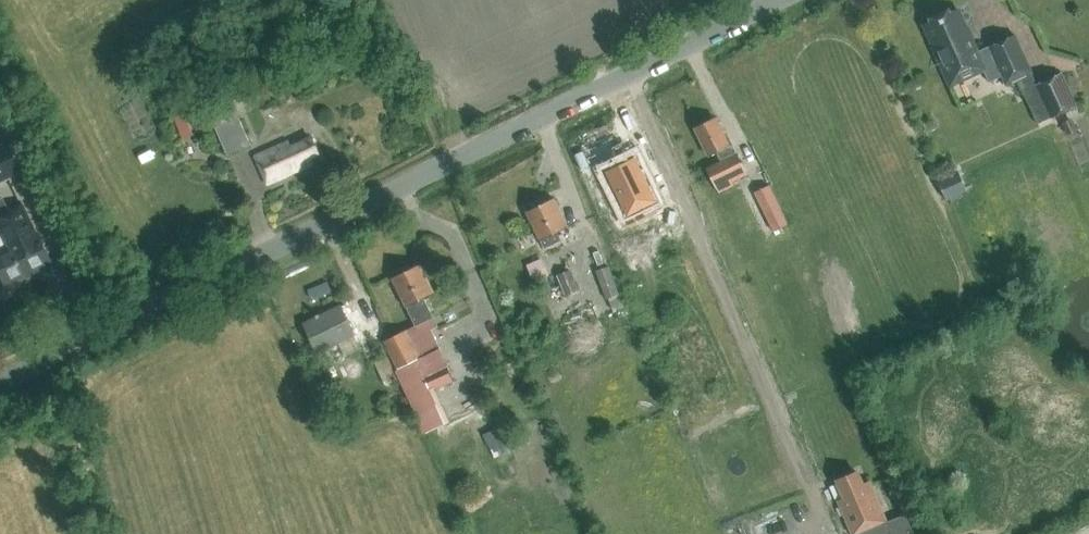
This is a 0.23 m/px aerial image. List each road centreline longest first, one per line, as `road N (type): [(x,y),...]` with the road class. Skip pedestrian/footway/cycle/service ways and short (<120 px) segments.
road 1 (unclassified): [(0,382),(782,0)]

